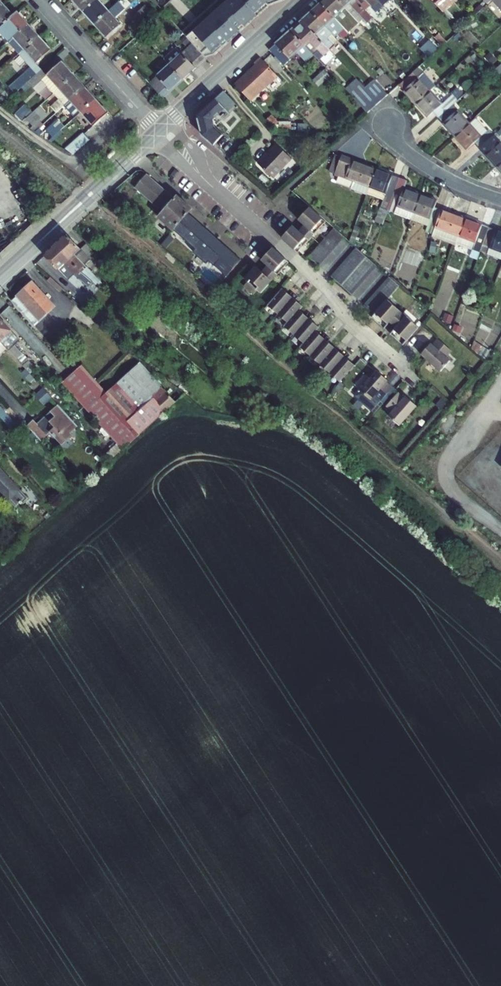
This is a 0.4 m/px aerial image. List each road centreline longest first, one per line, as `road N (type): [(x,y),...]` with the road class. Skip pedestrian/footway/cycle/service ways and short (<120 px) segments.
road 1 (secondary): [(160,130),(0,277)]
road 2 (residential): [(417,383),(271,241)]
road 3 (secondary): [(301,0),(160,130)]
road 4 (residential): [(160,130),(39,0)]
road 5 (residential): [(160,130),(271,241)]
road 6 (residential): [(500,200),(424,165),(388,125)]

